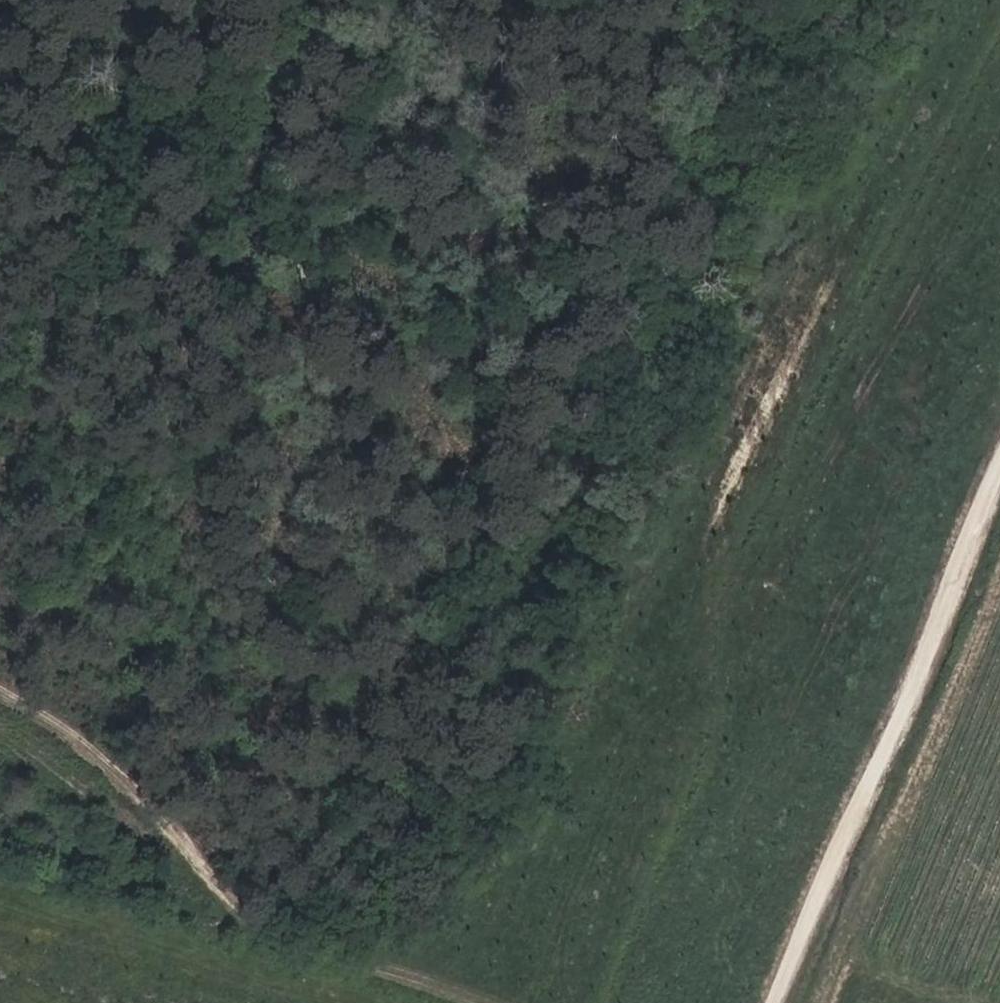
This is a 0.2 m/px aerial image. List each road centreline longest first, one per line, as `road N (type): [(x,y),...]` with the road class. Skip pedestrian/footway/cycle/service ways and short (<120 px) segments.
road 1 (track): [(780,1002),(999,498)]

